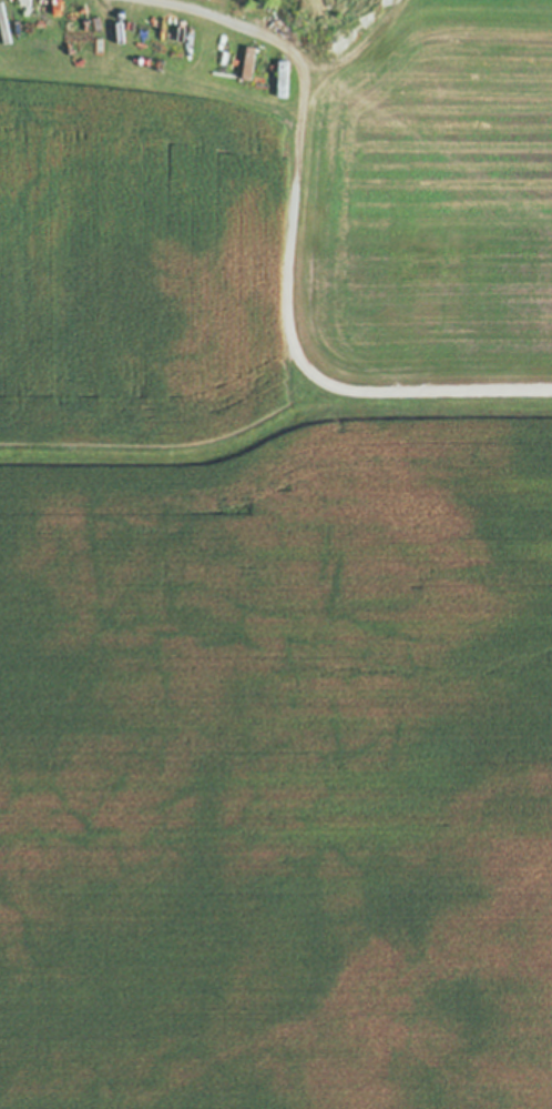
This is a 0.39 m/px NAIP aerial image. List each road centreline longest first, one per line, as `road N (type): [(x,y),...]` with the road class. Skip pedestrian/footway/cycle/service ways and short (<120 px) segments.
road 1 (track): [(551,384),(364,385),(318,372),(285,332),(283,258),(299,54),(272,33),(146,0)]

